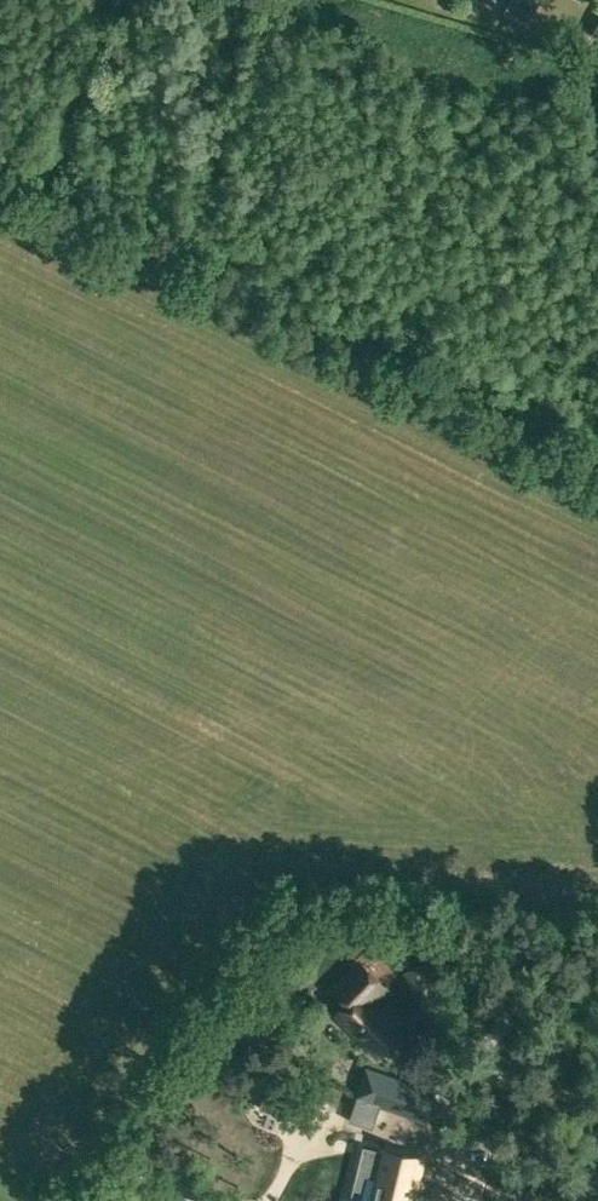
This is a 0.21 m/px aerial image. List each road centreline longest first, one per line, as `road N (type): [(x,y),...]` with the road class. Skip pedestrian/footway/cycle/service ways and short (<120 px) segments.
road 1 (track): [(597,428),(72,177),(62,141),(134,0)]

